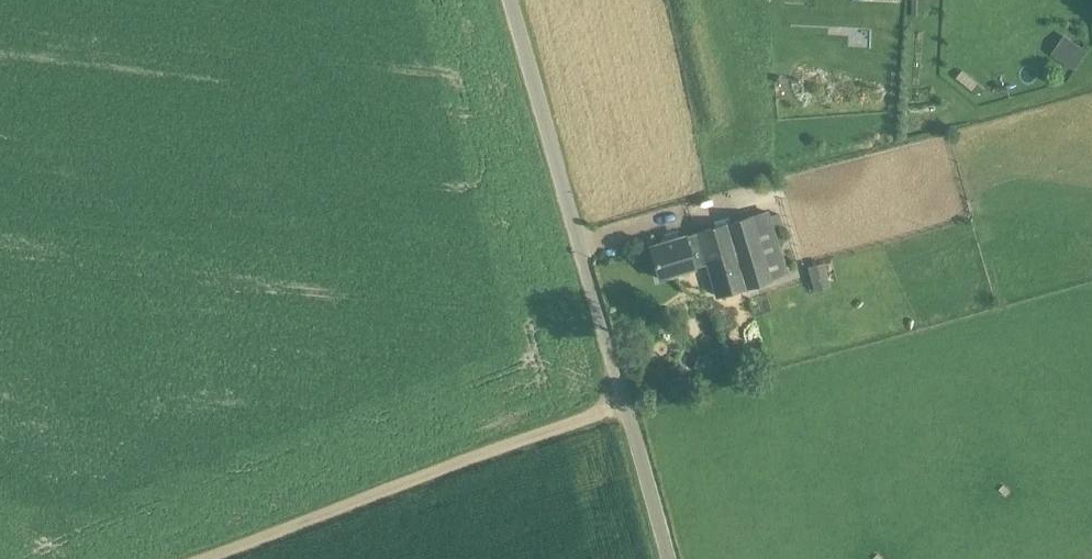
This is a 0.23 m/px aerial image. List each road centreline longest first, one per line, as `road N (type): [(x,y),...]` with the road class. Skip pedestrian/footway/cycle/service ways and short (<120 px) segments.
road 1 (unclassified): [(670,558),(511,0)]
road 2 (track): [(218,558),(626,403)]

